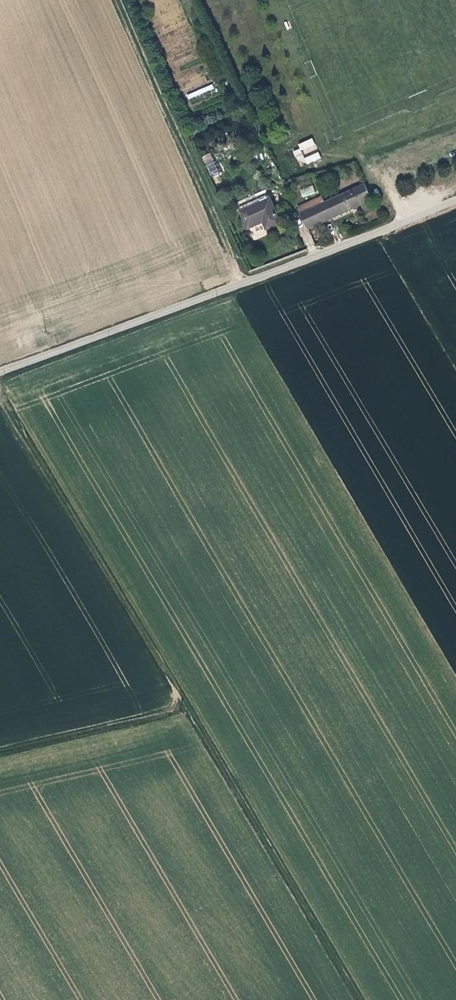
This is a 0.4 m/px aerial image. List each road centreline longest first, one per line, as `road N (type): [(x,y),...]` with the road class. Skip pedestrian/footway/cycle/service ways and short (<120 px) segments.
road 1 (track): [(359,999),(0,397)]
road 2 (unclassified): [(0,372),(455,199)]
road 3 (track): [(240,284),(111,0)]
road 4 (track): [(185,708),(0,751)]

